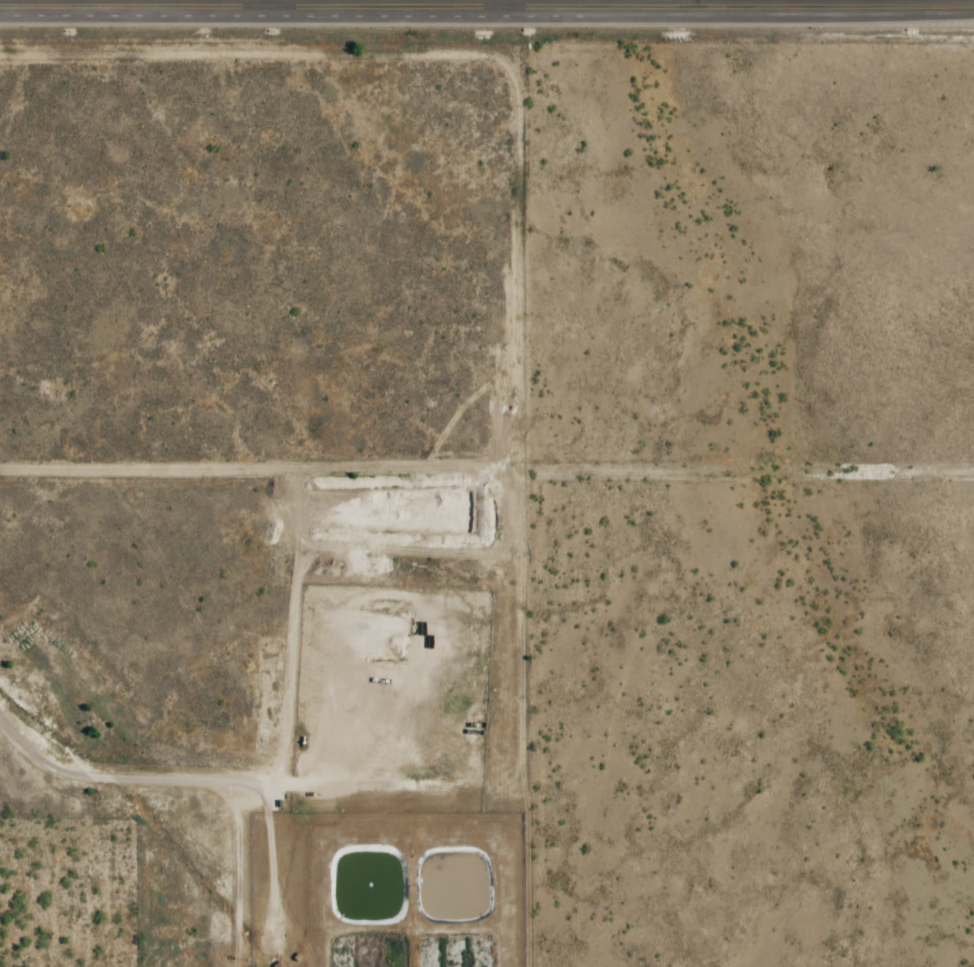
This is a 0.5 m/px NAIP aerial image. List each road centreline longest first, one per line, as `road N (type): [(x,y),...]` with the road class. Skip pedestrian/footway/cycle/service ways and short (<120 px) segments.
road 1 (primary): [(725,11),(0,8)]
road 2 (primary): [(973,11),(792,11)]

